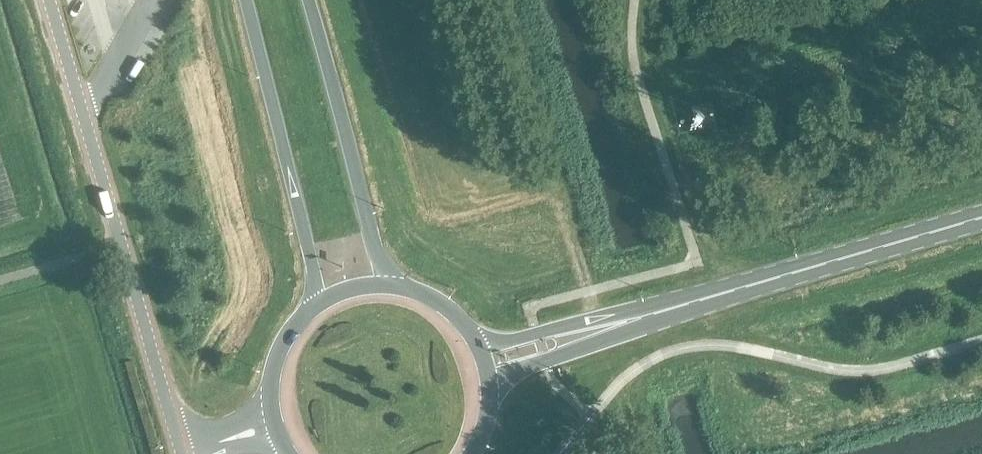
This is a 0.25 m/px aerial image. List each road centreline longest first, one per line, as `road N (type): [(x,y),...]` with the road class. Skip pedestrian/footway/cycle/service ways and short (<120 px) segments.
road 1 (unclassified): [(182,453),(49,0)]
road 2 (secondary): [(661,313),(981,218)]
road 3 (trunk): [(245,0),(311,252),(316,305)]
road 4 (trunk): [(390,285),(309,0)]
road 5 (secondary): [(661,313),(623,311),(478,343)]
road 6 (secondary): [(490,384),(635,331),(661,313)]
road 7 (trunk): [(316,305),(276,360),(275,427)]

